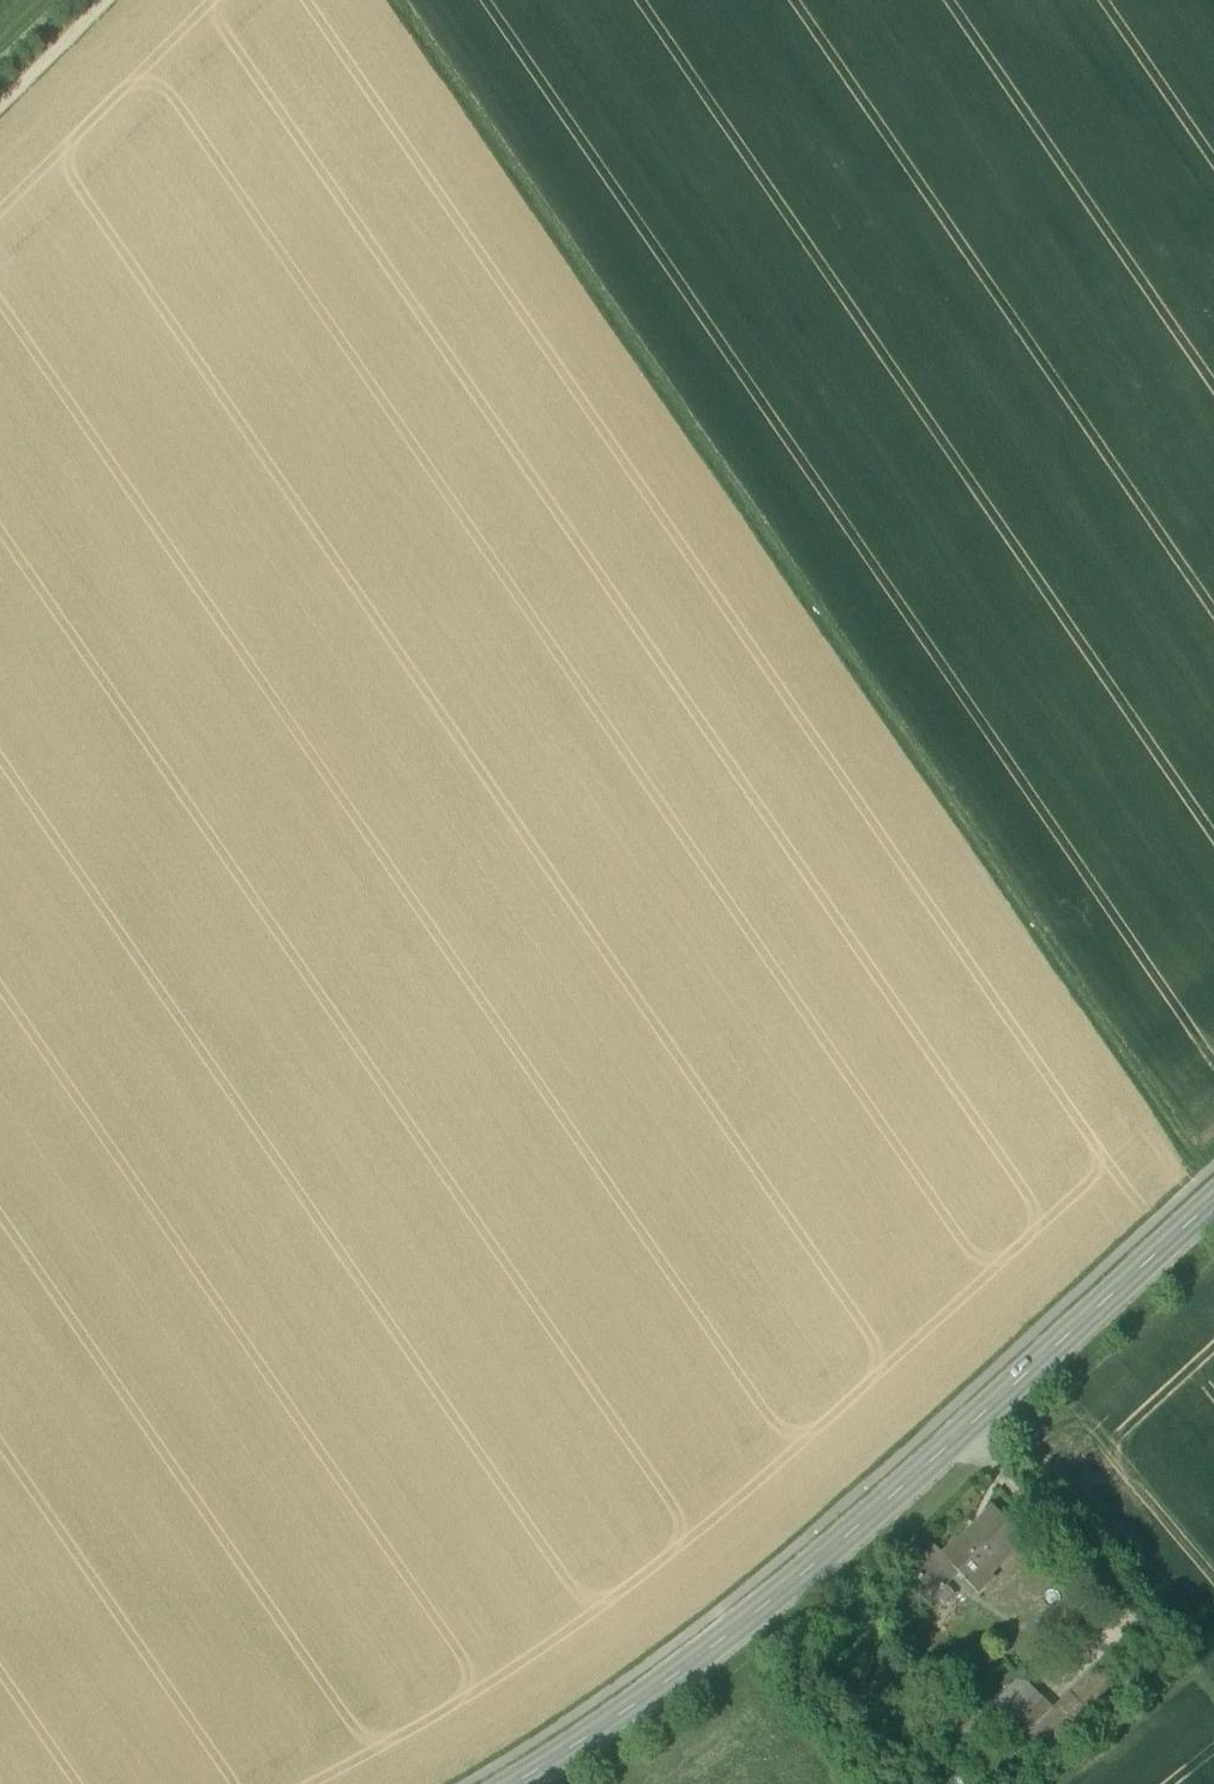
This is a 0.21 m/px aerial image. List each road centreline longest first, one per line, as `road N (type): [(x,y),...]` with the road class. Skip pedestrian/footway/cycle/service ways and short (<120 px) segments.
road 1 (tertiary): [(512,1783),(742,1628),(1213,1200)]
road 2 (track): [(1053,1783),(1194,1668),(1213,1694)]
road 3 (track): [(0,103),(104,0)]

